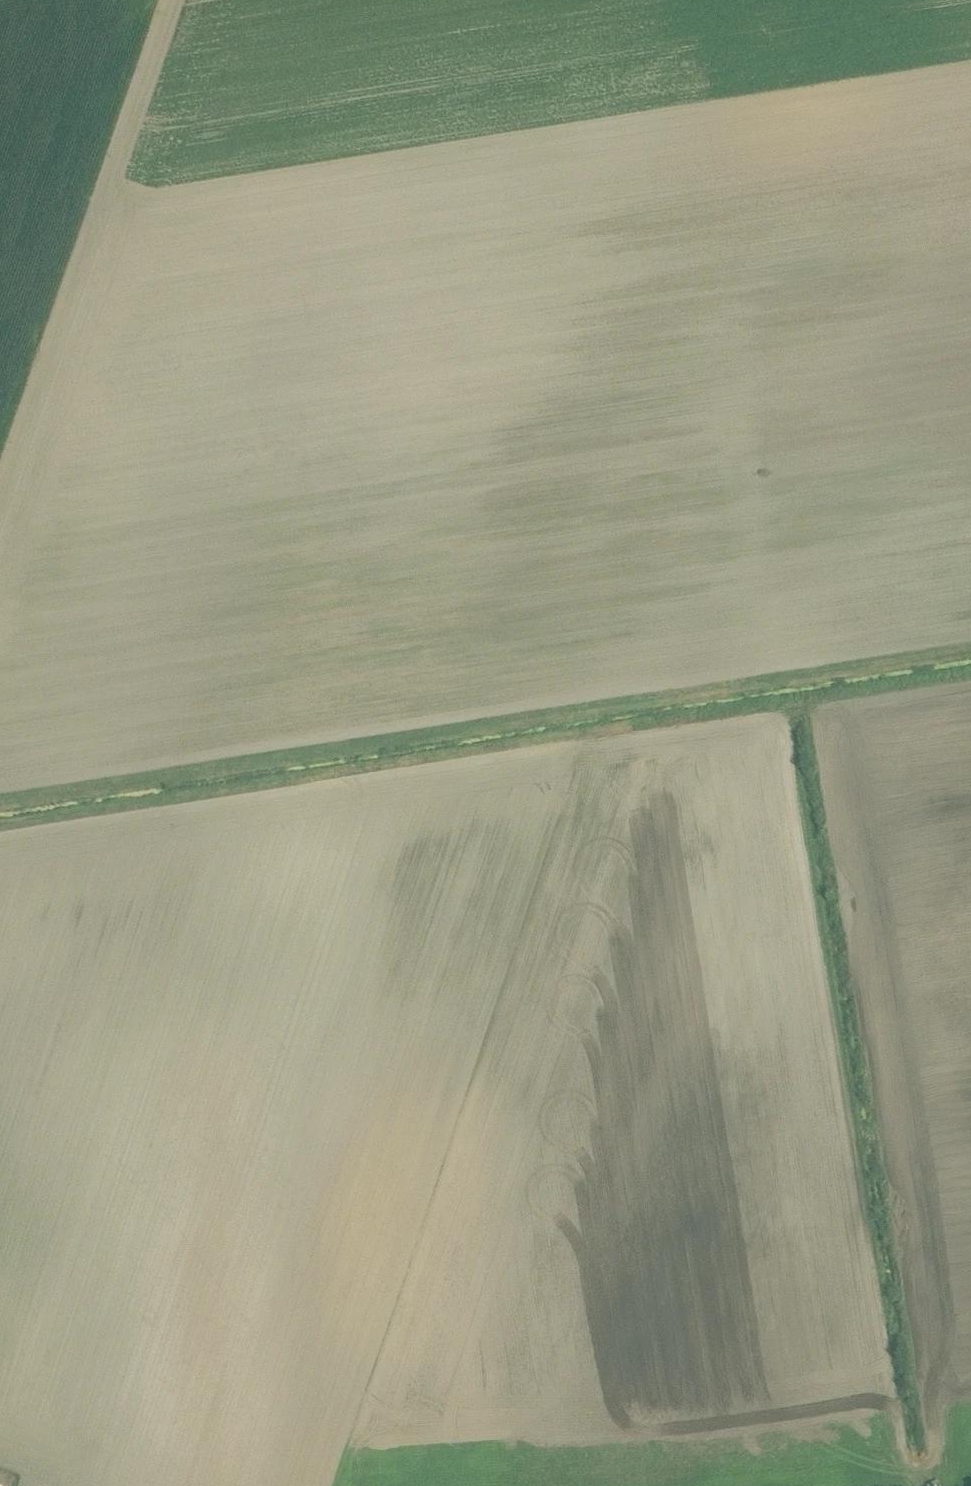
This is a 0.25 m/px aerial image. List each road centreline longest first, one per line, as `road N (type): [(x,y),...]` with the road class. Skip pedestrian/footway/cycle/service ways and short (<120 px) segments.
road 1 (track): [(931,1485),(809,710)]

